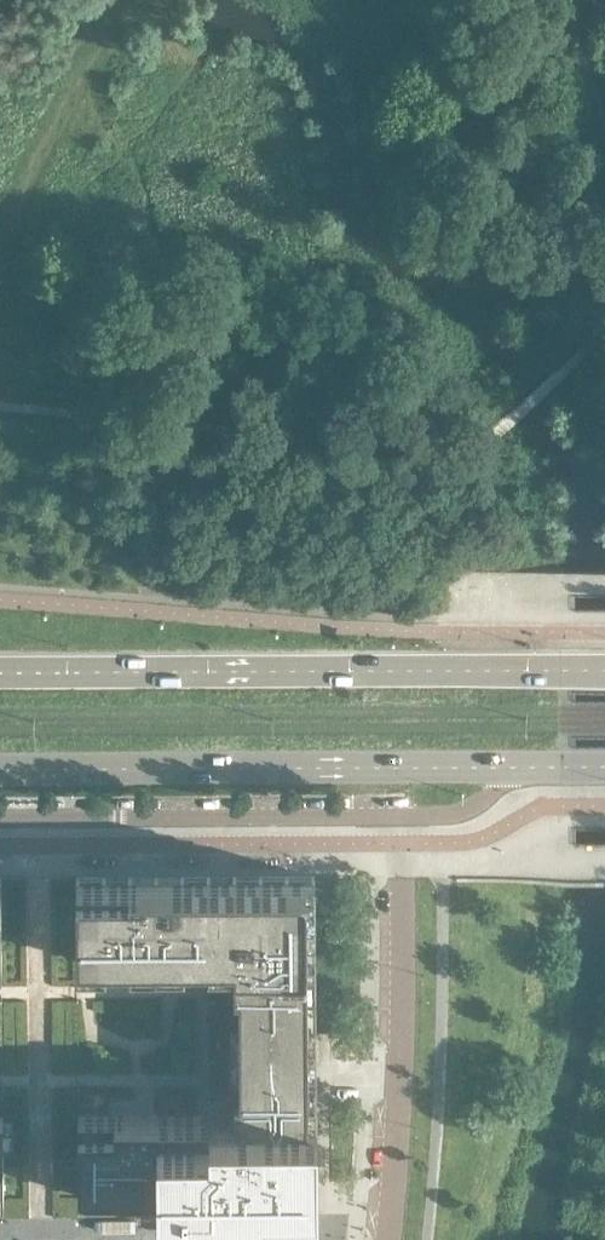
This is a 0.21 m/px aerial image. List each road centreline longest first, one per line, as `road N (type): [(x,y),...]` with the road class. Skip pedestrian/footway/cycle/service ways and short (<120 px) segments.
road 1 (secondary): [(604,666),(0,673)]
road 2 (secondary): [(0,773),(528,769)]
road 3 (unclassified): [(403,816),(406,969),(388,1239)]
road 4 (unclassified): [(0,816),(403,816)]
road 5 (unclassified): [(403,816),(458,814),(528,769)]

